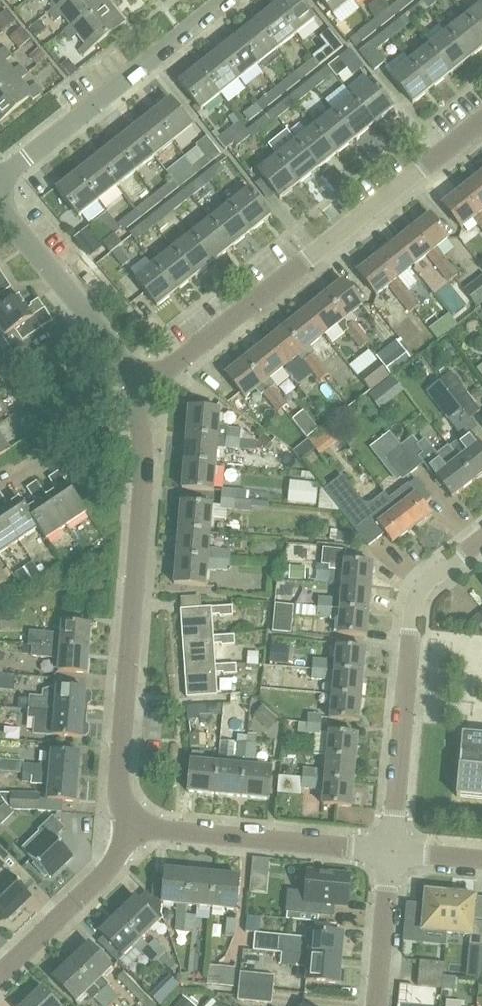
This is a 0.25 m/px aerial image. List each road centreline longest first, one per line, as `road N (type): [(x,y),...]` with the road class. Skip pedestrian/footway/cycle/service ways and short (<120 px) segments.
road 1 (residential): [(139,836),(121,796),(145,461),(134,382)]
road 2 (residential): [(134,382),(184,362),(481,124)]
road 3 (residential): [(389,852),(411,603),(481,537)]
road 4 (residential): [(0,183),(225,0)]
road 5 (residential): [(139,836),(389,852)]
road 6 (residential): [(134,382),(0,207)]
road 7 (residential): [(0,971),(139,836)]
road 8 (residential): [(377,1005),(389,852)]

